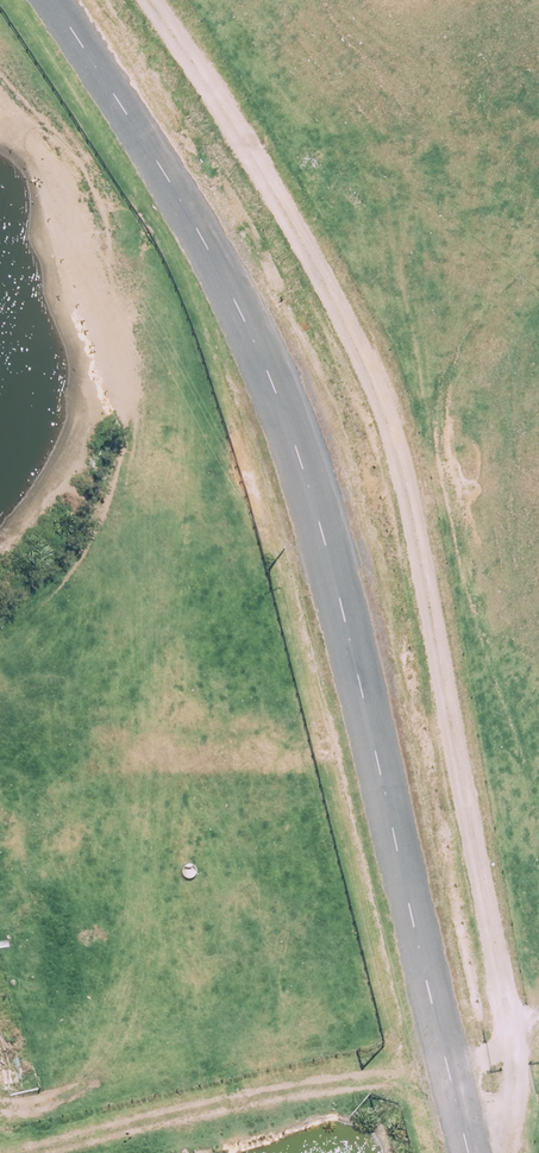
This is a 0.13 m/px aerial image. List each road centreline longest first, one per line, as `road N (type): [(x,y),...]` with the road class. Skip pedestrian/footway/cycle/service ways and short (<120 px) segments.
road 1 (track): [(149,0),(322,278),(380,397),(399,458),(514,1038),(511,1109),(463,1132)]
road 2 (unclassified): [(467,1152),(355,668),(290,431),(226,283),(50,0)]
road 3 (track): [(30,1152),(298,1089),(450,1075)]

